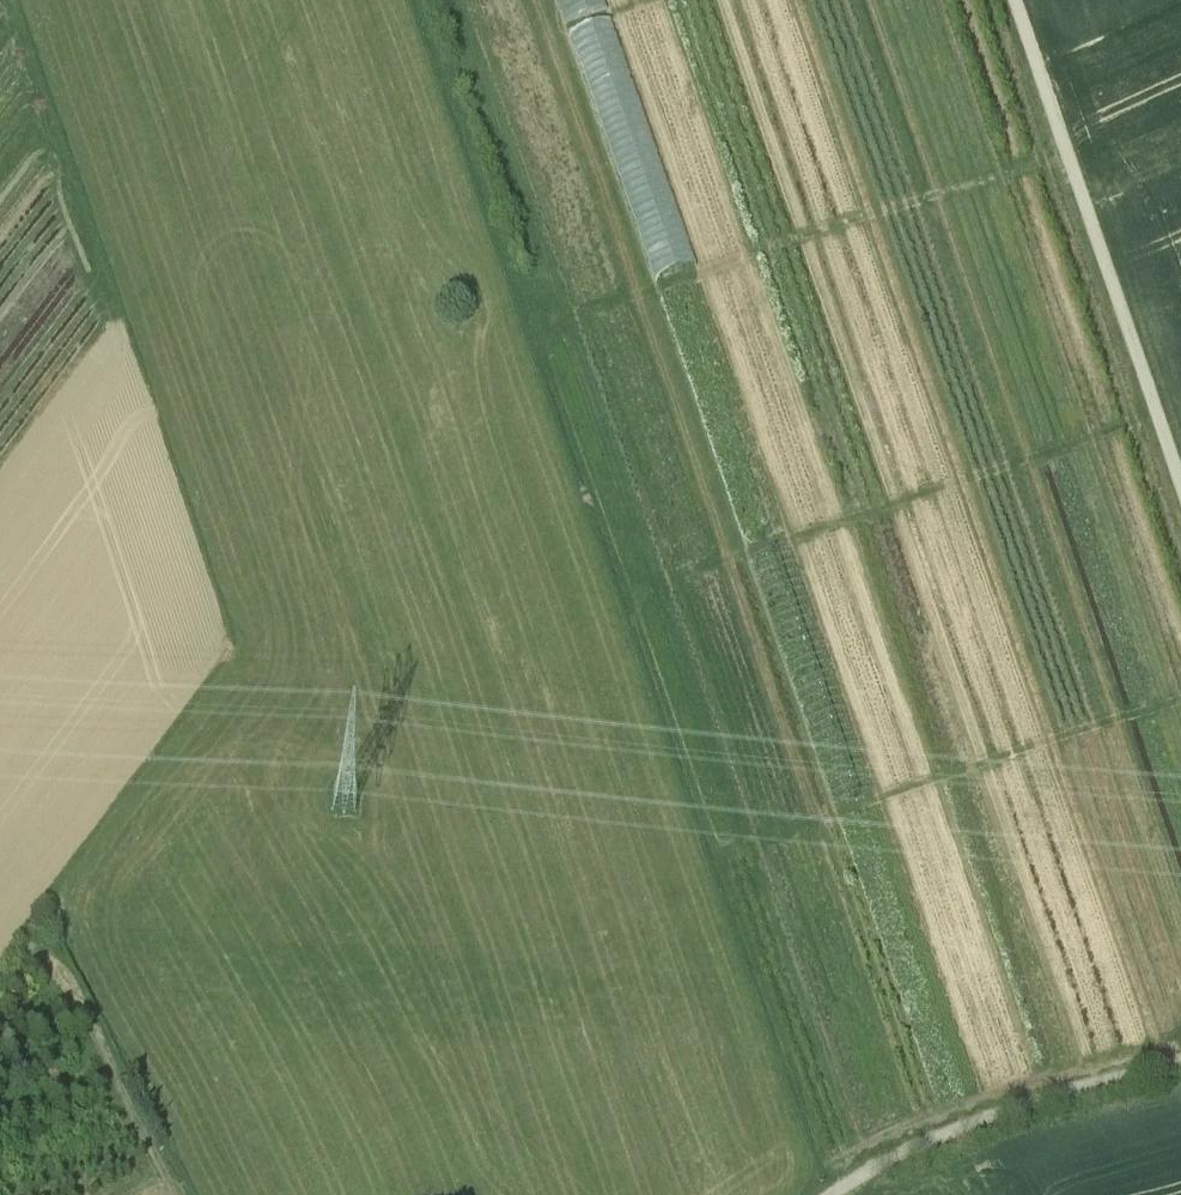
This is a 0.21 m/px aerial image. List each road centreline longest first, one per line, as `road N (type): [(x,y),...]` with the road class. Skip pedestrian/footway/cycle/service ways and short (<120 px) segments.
road 1 (track): [(1180,486),(1016,0)]
road 2 (track): [(1180,1061),(1009,1110),(894,1155),(828,1194)]

